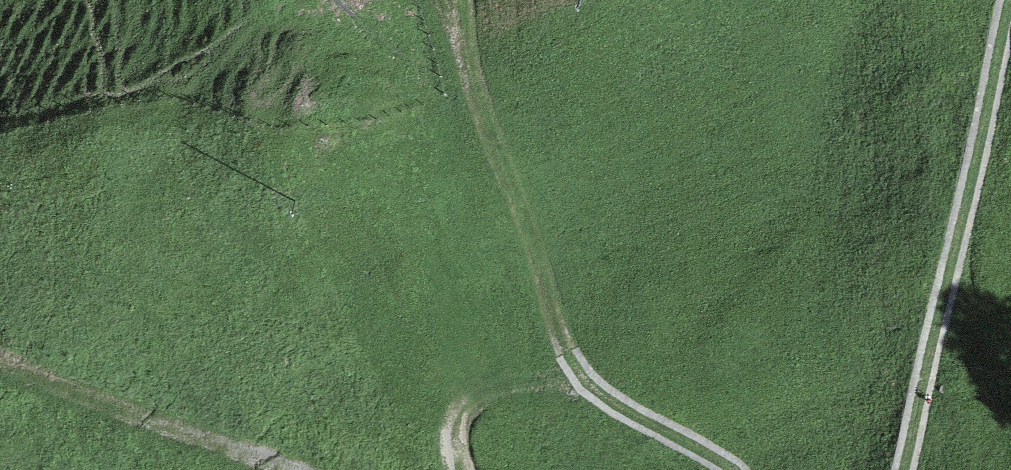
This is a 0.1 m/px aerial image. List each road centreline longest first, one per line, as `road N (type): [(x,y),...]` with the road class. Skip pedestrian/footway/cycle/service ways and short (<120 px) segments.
road 1 (track): [(1010,4),(905,469)]
road 2 (track): [(583,380),(442,0)]
road 3 (track): [(294,469),(0,362)]
road 4 (track): [(583,380),(487,390),(470,399),(458,438),(464,469)]
road 5 (track): [(732,469),(583,380)]

